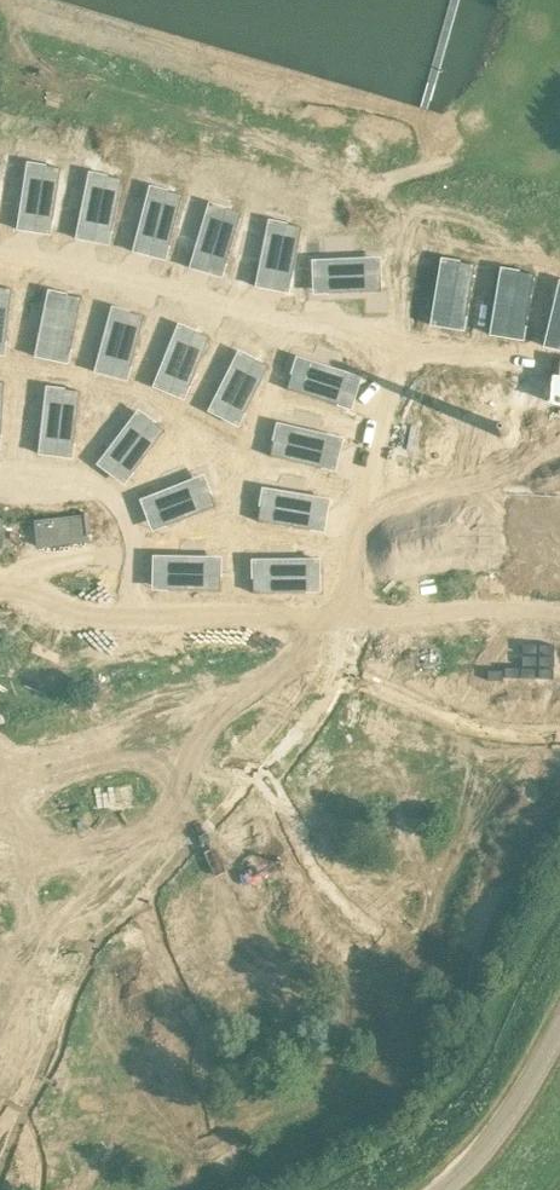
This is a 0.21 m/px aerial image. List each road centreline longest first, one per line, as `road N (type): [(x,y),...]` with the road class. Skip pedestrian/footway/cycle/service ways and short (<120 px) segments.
road 1 (unclassified): [(436,1189),(498,1125),(559,1029)]

